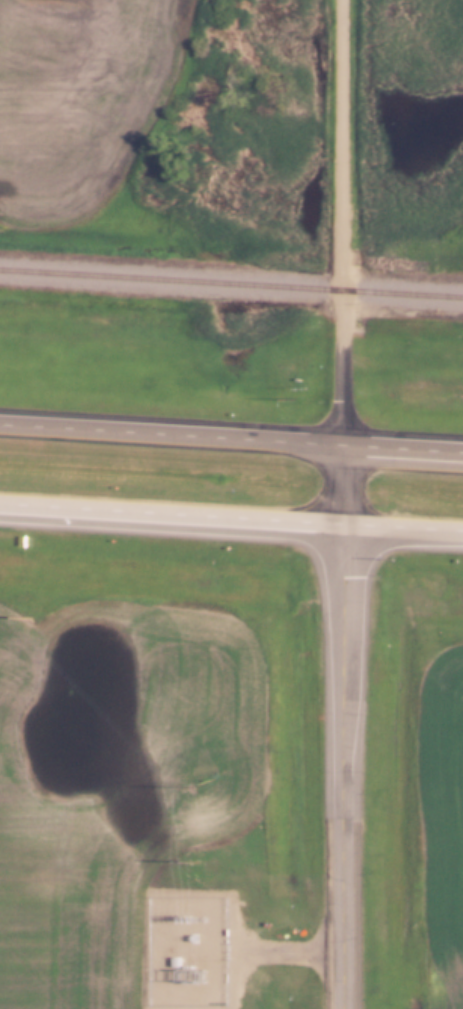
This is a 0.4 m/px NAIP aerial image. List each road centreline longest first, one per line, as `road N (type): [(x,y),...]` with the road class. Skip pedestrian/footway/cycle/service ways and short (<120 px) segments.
road 1 (primary): [(350,524),(350,1008)]
road 2 (residential): [(349,445),(346,0)]
road 3 (trunk): [(0,502),(350,524)]
road 4 (trunk): [(349,445),(0,423)]

